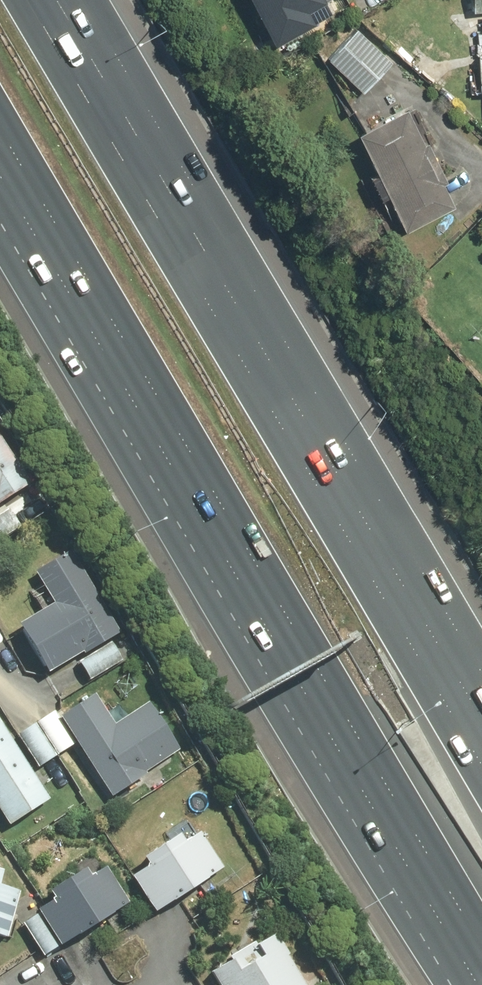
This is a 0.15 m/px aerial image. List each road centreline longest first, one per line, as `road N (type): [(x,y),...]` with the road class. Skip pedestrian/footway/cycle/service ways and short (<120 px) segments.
road 1 (motorway): [(481,946),(0,131)]
road 2 (motorway): [(27,0),(481,767)]

